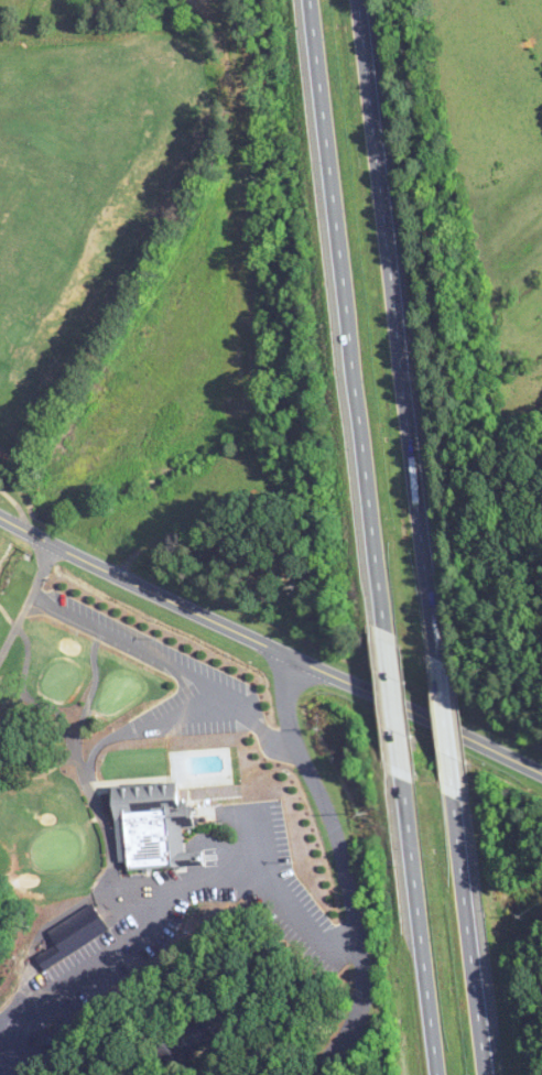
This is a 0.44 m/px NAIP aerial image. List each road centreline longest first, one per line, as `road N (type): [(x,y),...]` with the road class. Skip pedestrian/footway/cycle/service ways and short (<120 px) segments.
road 1 (motorway): [(436,654),(366,0)]
road 2 (motorway): [(313,0),(380,630)]
road 3 (tertiary): [(541,774),(0,514)]
road 4 (residential): [(304,1074),(349,1036),(364,982),(349,891),(324,806),(288,729),(290,658)]
road 5 (motorway): [(401,782),(438,1074)]
road 6 (motorway): [(489,1074),(455,802)]
road 7 (motorway): [(380,630),(401,782)]
road 8 (motorway): [(455,802),(436,654)]
road 9 (residential): [(0,655),(54,541)]

